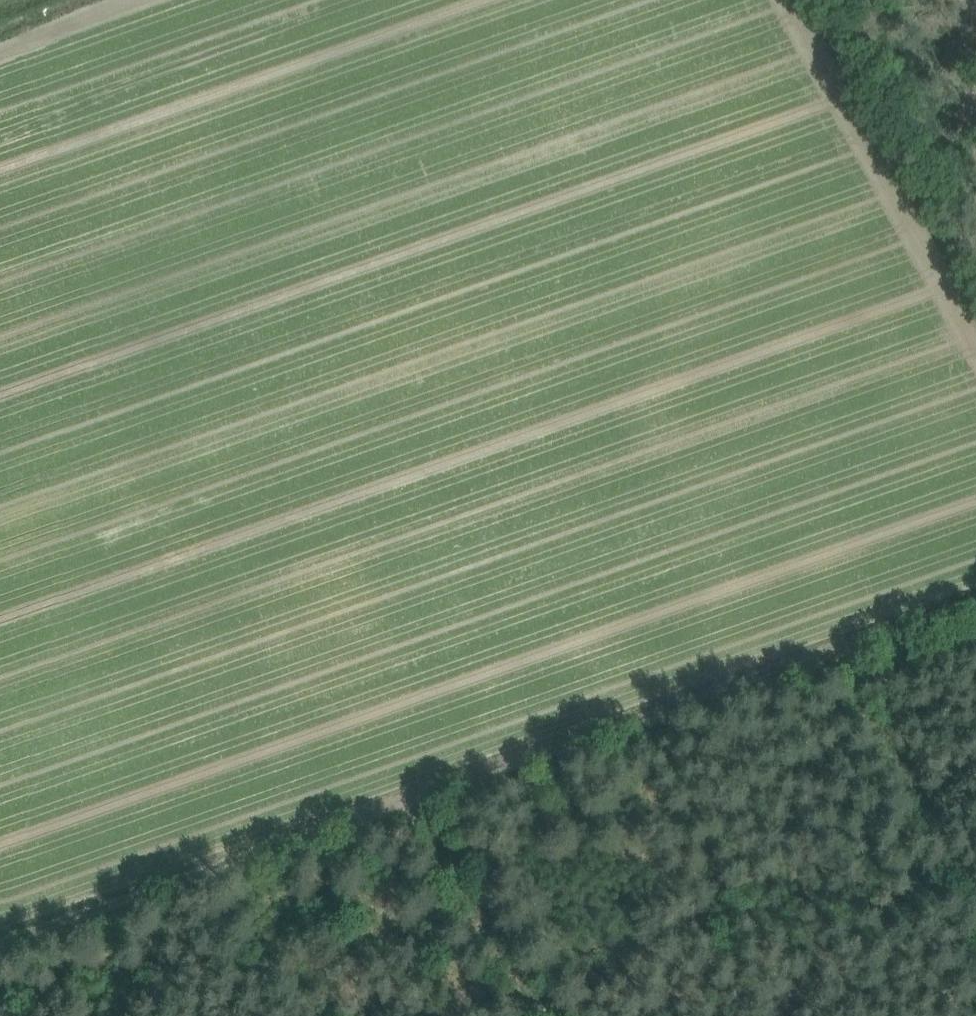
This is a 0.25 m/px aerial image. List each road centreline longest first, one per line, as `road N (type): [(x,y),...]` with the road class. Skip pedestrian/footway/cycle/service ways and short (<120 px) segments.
road 1 (track): [(975,599),(0,948)]
road 2 (track): [(540,1002),(415,796)]

